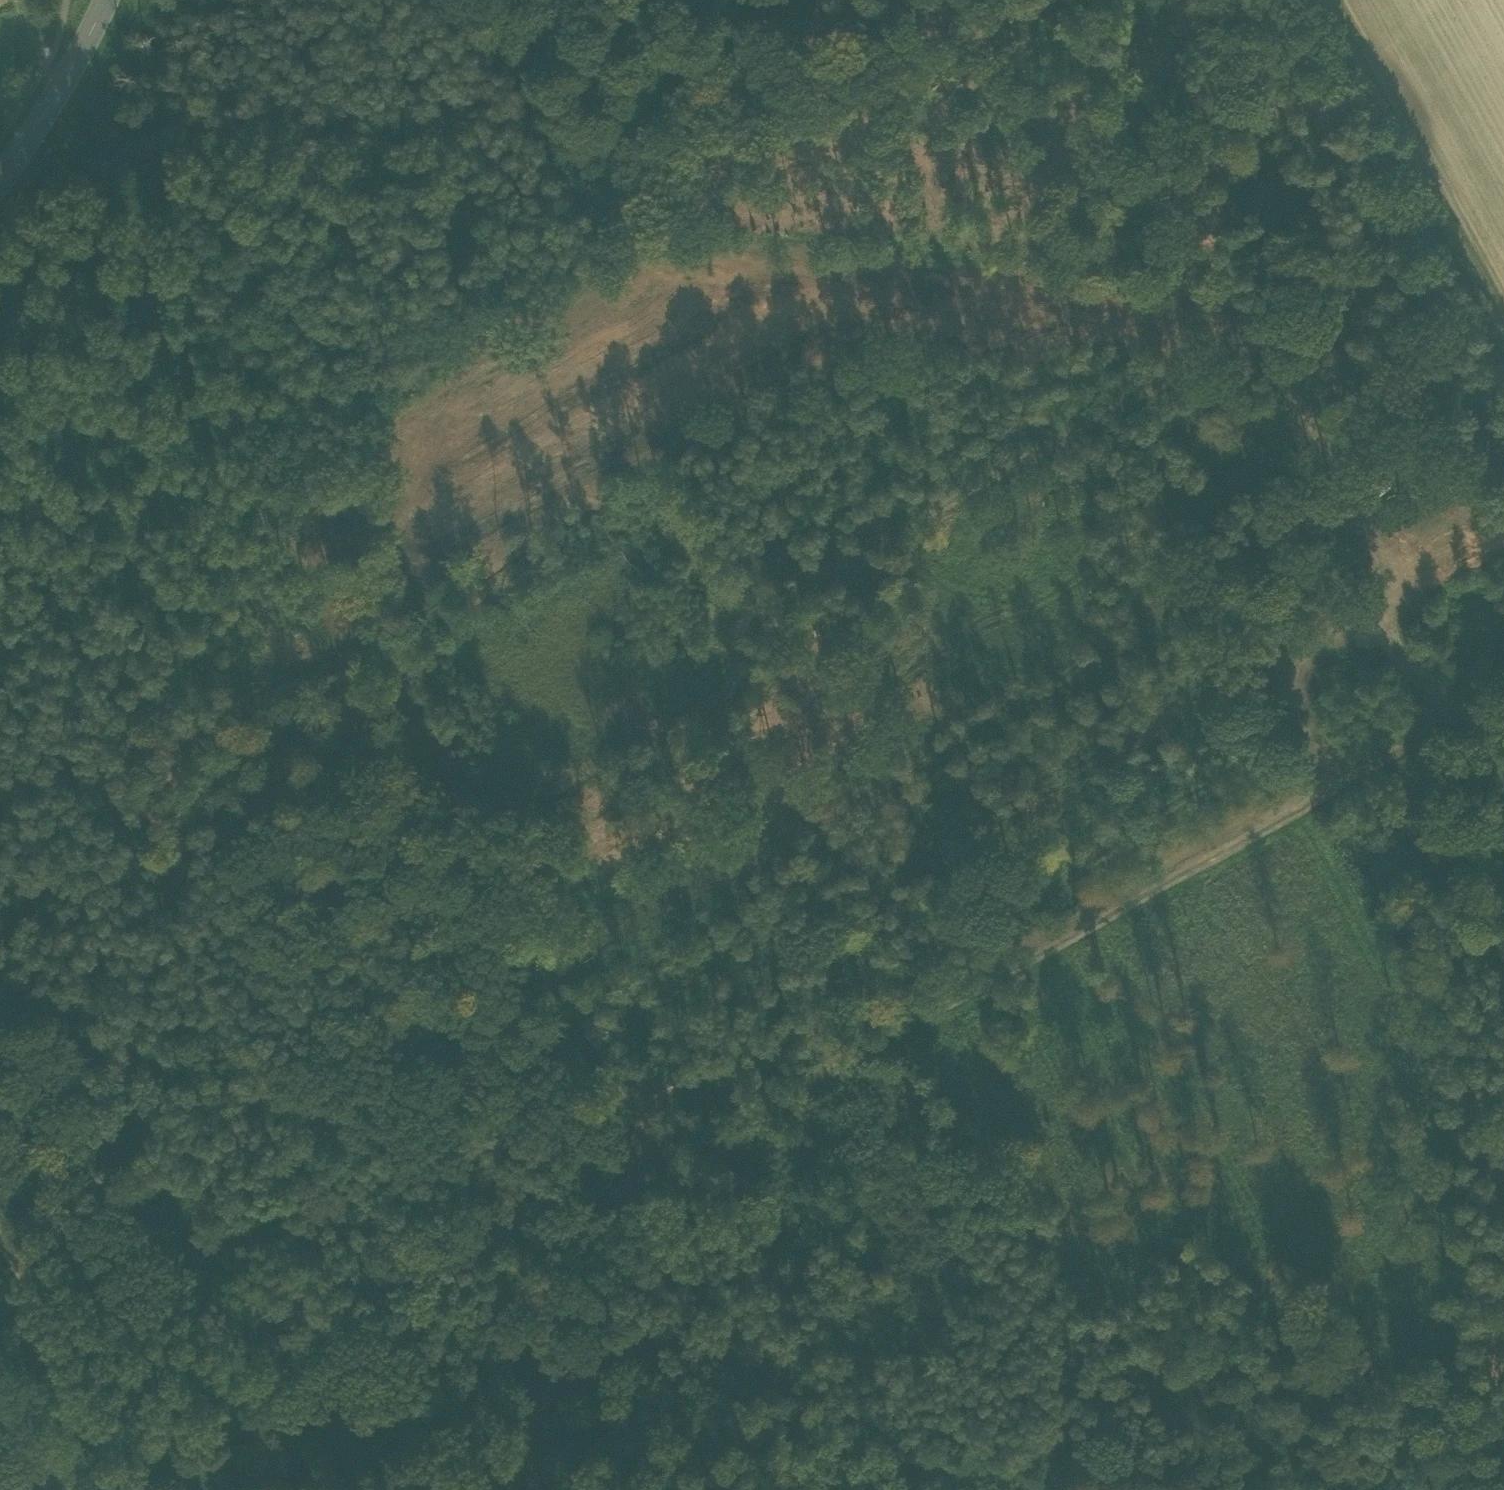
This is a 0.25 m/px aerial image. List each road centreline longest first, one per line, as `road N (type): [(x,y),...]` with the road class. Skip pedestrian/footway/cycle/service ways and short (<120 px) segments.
road 1 (track): [(86,1489),(1313,801)]
road 2 (track): [(648,1175),(59,128),(43,116)]
road 3 (track): [(1324,0),(1503,322)]
road 4 (secondary): [(110,0),(0,181)]

